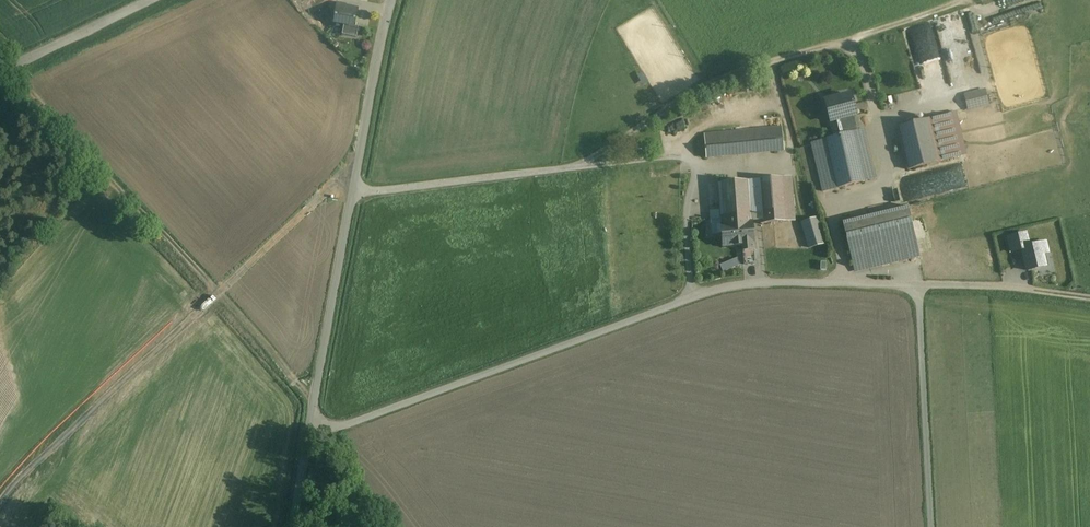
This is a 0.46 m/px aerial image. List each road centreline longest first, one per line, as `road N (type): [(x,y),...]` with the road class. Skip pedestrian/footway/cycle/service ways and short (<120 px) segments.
road 1 (unclassified): [(314,422),(343,427),(741,284),(998,287),(1089,300)]
road 2 (unclassified): [(355,194),(578,166),(719,78),(966,4)]
road 3 (unclassified): [(314,422),(355,194)]
road 4 (unclassified): [(355,194),(394,0)]
road 5 (track): [(0,60),(132,0)]

